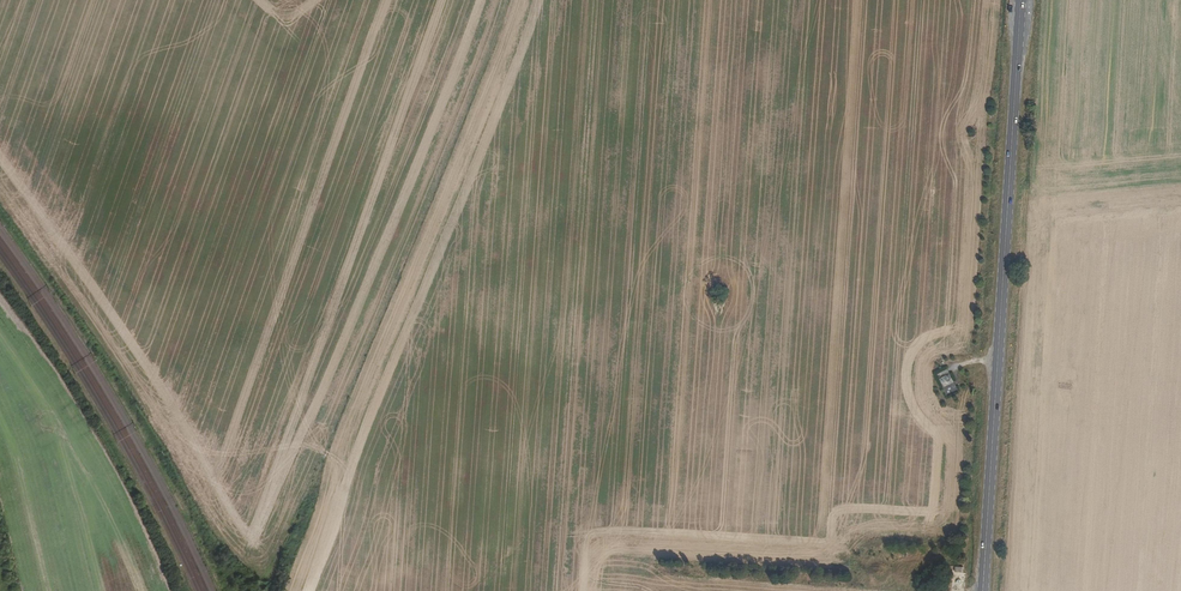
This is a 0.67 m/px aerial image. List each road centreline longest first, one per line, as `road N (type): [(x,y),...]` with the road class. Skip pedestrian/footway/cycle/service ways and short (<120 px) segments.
road 1 (track): [(507,0),(269,590)]
road 2 (primary): [(987,590),(1022,0)]

